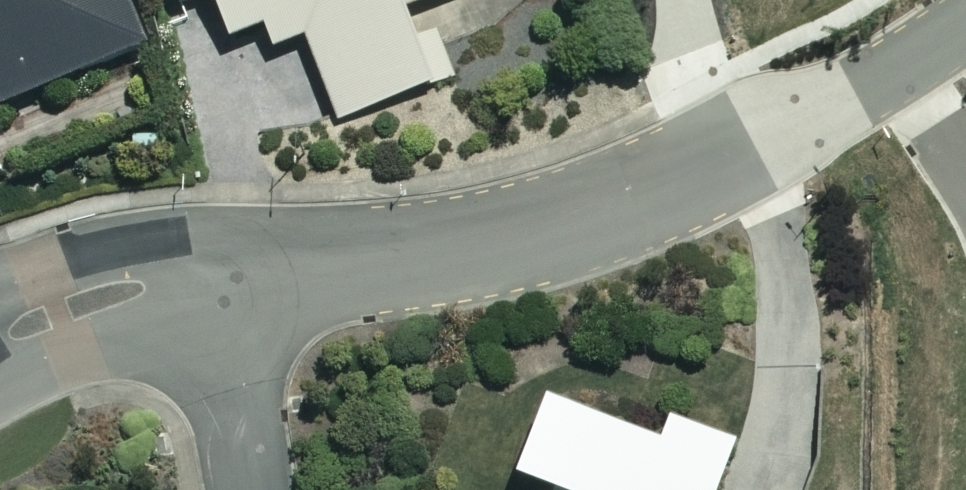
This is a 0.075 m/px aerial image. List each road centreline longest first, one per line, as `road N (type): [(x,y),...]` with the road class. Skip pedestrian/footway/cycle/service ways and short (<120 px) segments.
road 1 (residential): [(222,275),(469,251),(555,229),(628,201),(901,62)]
road 2 (residential): [(0,341),(62,308),(222,275)]
road 3 (residential): [(222,275),(257,489)]
road 4 (residential): [(965,177),(901,62)]

